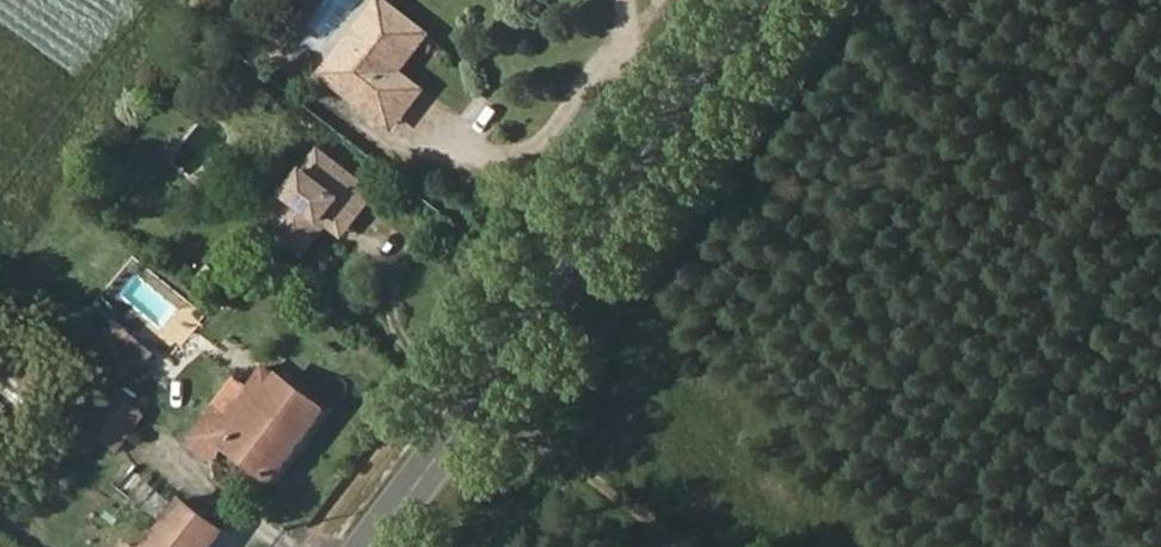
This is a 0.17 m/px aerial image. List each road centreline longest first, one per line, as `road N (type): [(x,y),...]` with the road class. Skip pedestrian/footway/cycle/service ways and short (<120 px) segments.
road 1 (primary): [(780,0),(371,546)]
road 2 (track): [(488,389),(695,546)]

